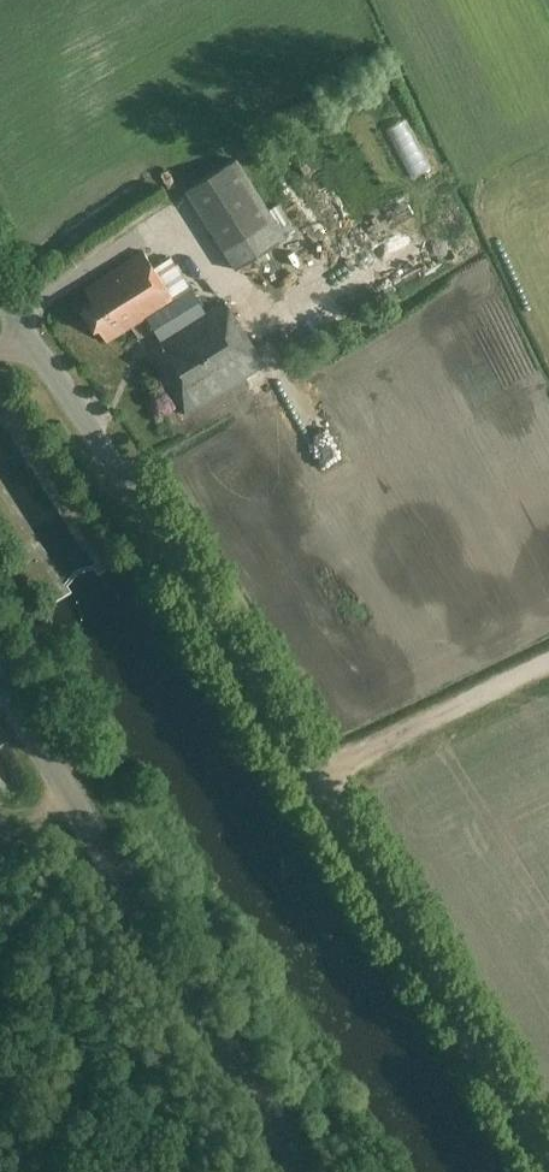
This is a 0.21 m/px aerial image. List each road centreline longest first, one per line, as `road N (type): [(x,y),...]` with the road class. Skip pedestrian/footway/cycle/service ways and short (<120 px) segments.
road 1 (unclassified): [(548,1153),(317,780),(24,334)]
road 2 (unclassified): [(306,1171),(0,684)]
road 3 (track): [(314,775),(548,661)]

